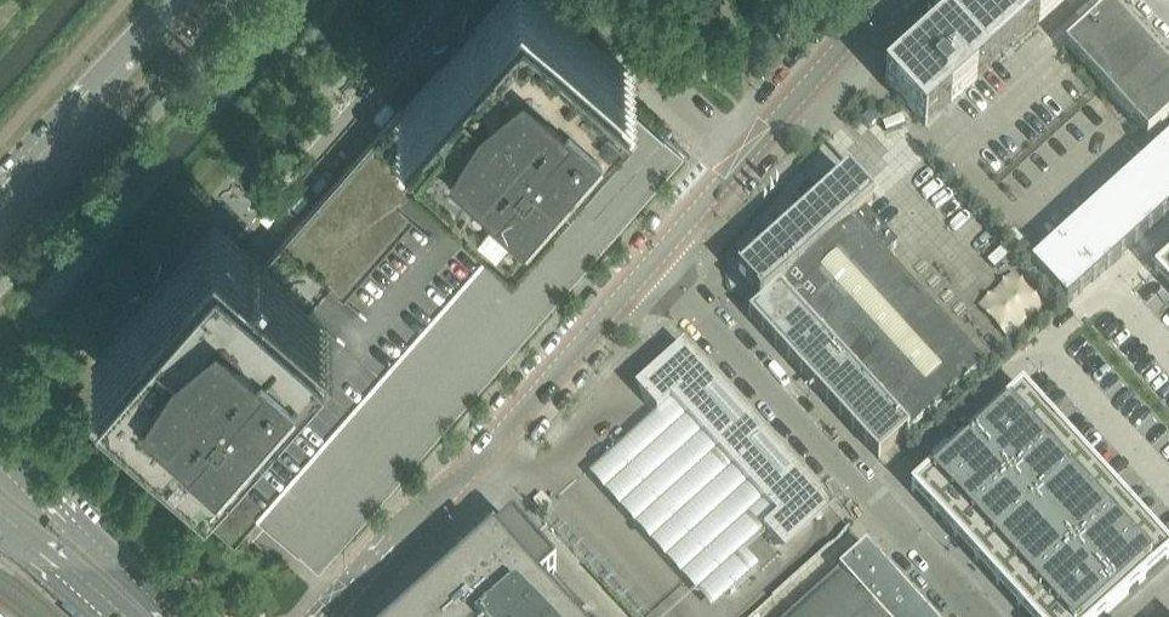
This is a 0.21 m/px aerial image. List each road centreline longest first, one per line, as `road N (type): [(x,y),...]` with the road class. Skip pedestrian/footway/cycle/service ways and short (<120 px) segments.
road 1 (unclassified): [(972,616),(657,264)]
road 2 (unclassified): [(346,616),(657,264)]
road 3 (unclassified): [(657,264),(890,0)]
road 4 (tertiary): [(169,616),(0,444)]
road 5 (tertiary): [(33,174),(186,0)]
road 6 (tertiary): [(0,523),(112,616)]

